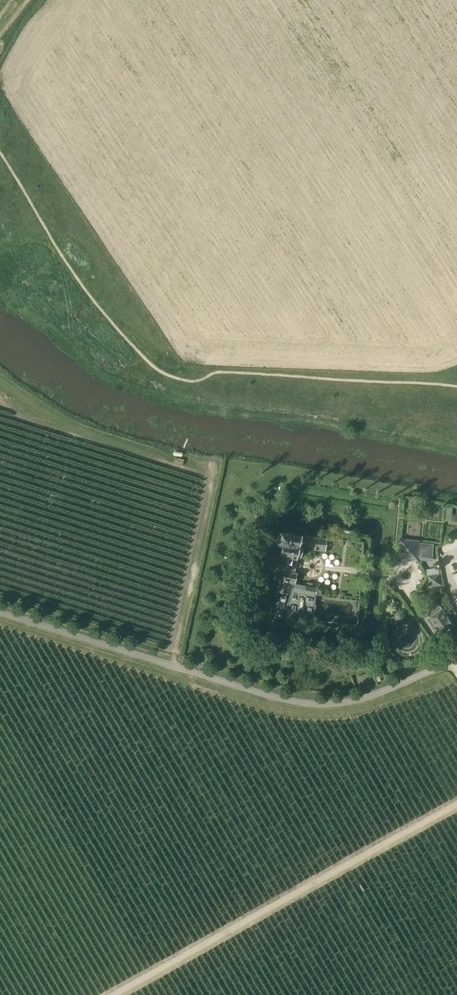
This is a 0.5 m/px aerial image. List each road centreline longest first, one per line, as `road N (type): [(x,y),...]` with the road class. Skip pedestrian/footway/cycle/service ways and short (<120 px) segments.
road 1 (unclassified): [(0,612),(316,704),(376,696),(456,658)]
road 2 (track): [(116,994),(456,803)]

